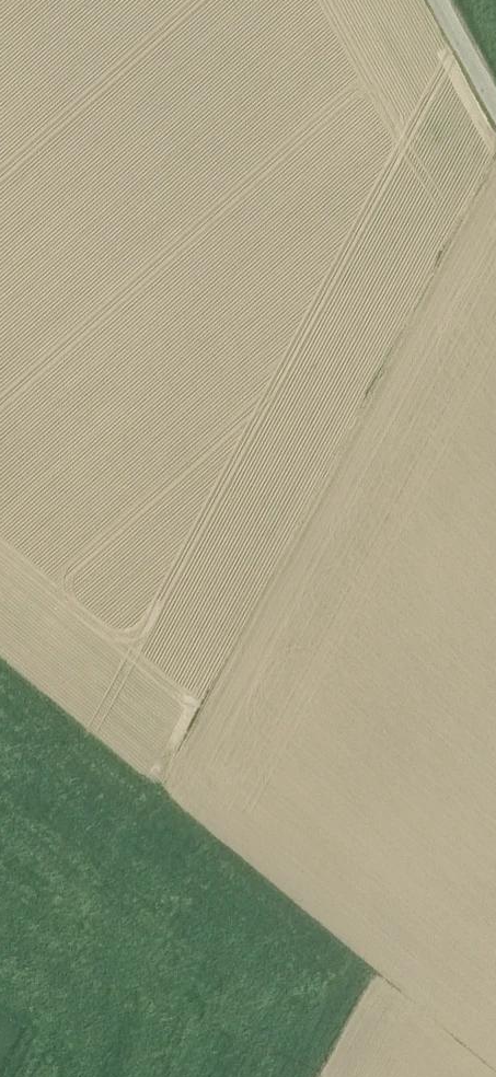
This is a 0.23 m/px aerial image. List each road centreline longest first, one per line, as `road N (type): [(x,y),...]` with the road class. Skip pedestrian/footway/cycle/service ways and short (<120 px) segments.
road 1 (unclassified): [(435,0),(495,114)]

